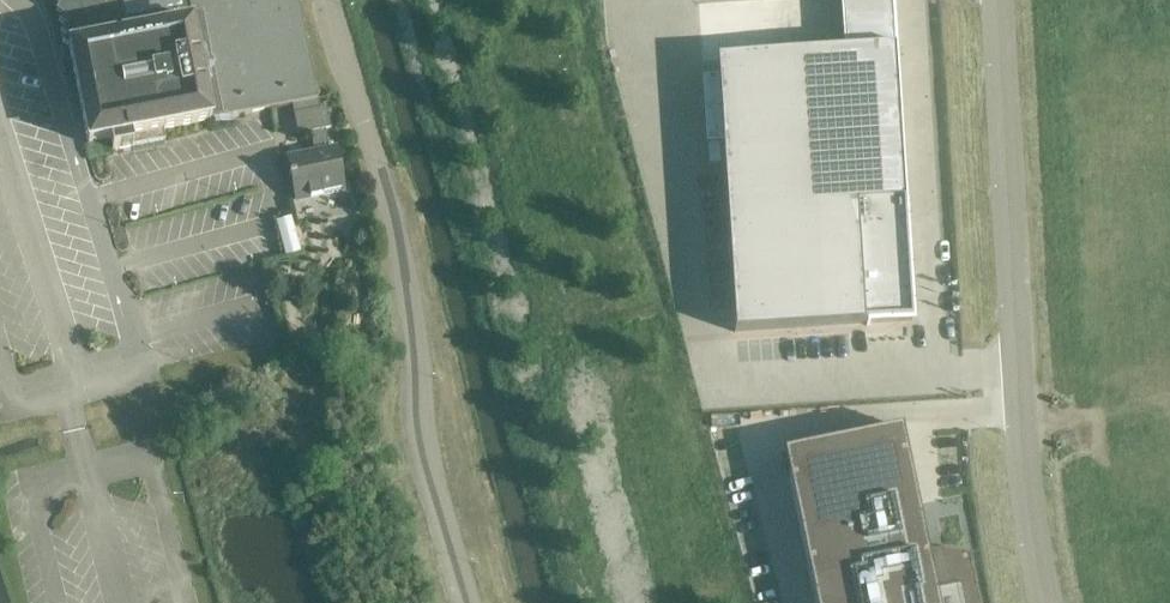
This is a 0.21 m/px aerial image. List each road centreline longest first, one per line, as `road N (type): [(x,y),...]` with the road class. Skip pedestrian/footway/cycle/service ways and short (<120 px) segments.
road 1 (unclassified): [(468,602),(422,452),(402,260),(326,0)]
road 2 (unclassified): [(997,0),(1023,482),(1050,602)]

